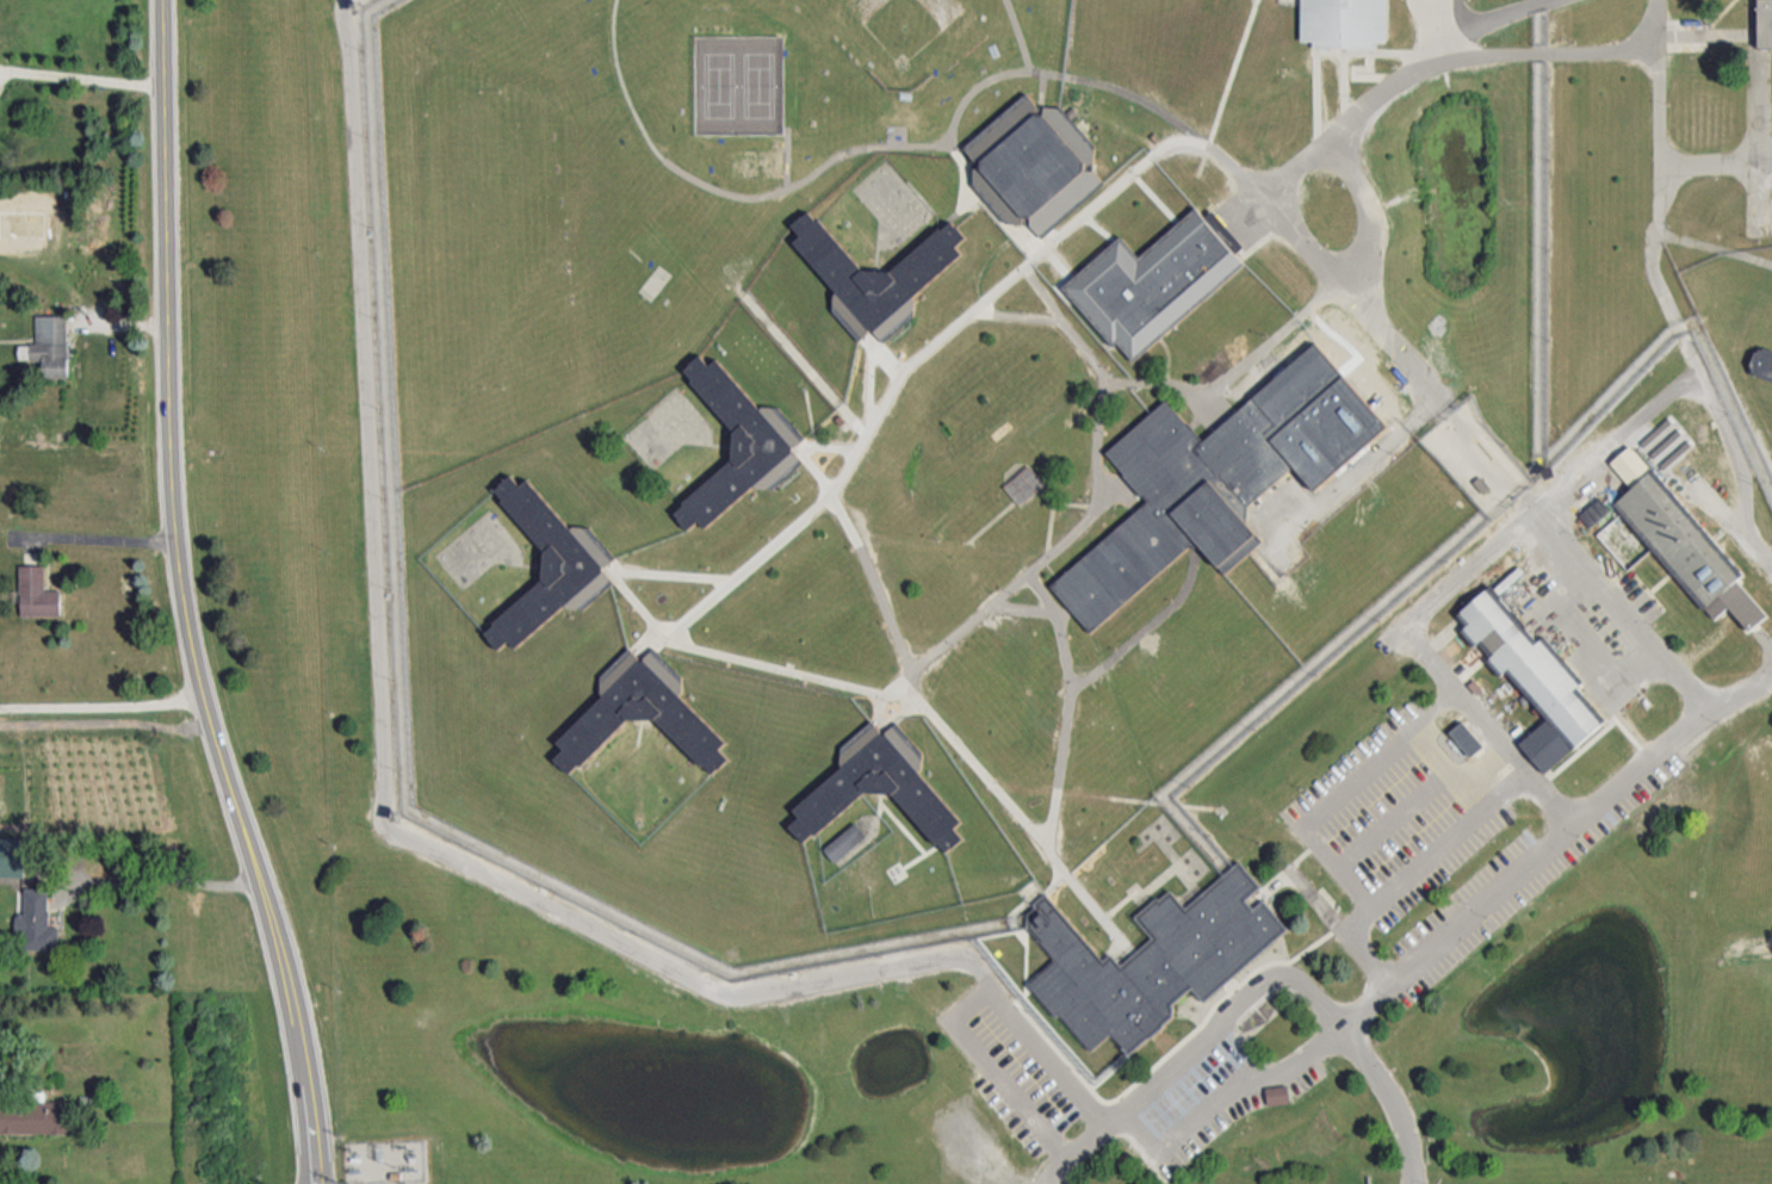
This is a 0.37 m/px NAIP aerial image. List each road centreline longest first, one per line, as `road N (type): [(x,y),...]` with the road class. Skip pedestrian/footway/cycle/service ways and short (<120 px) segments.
road 1 (residential): [(327,0),(373,804),(738,1015),(967,973),(1097,1123)]
road 2 (tertiary): [(171,0),(186,590),(204,698),(279,929),(312,1108)]

